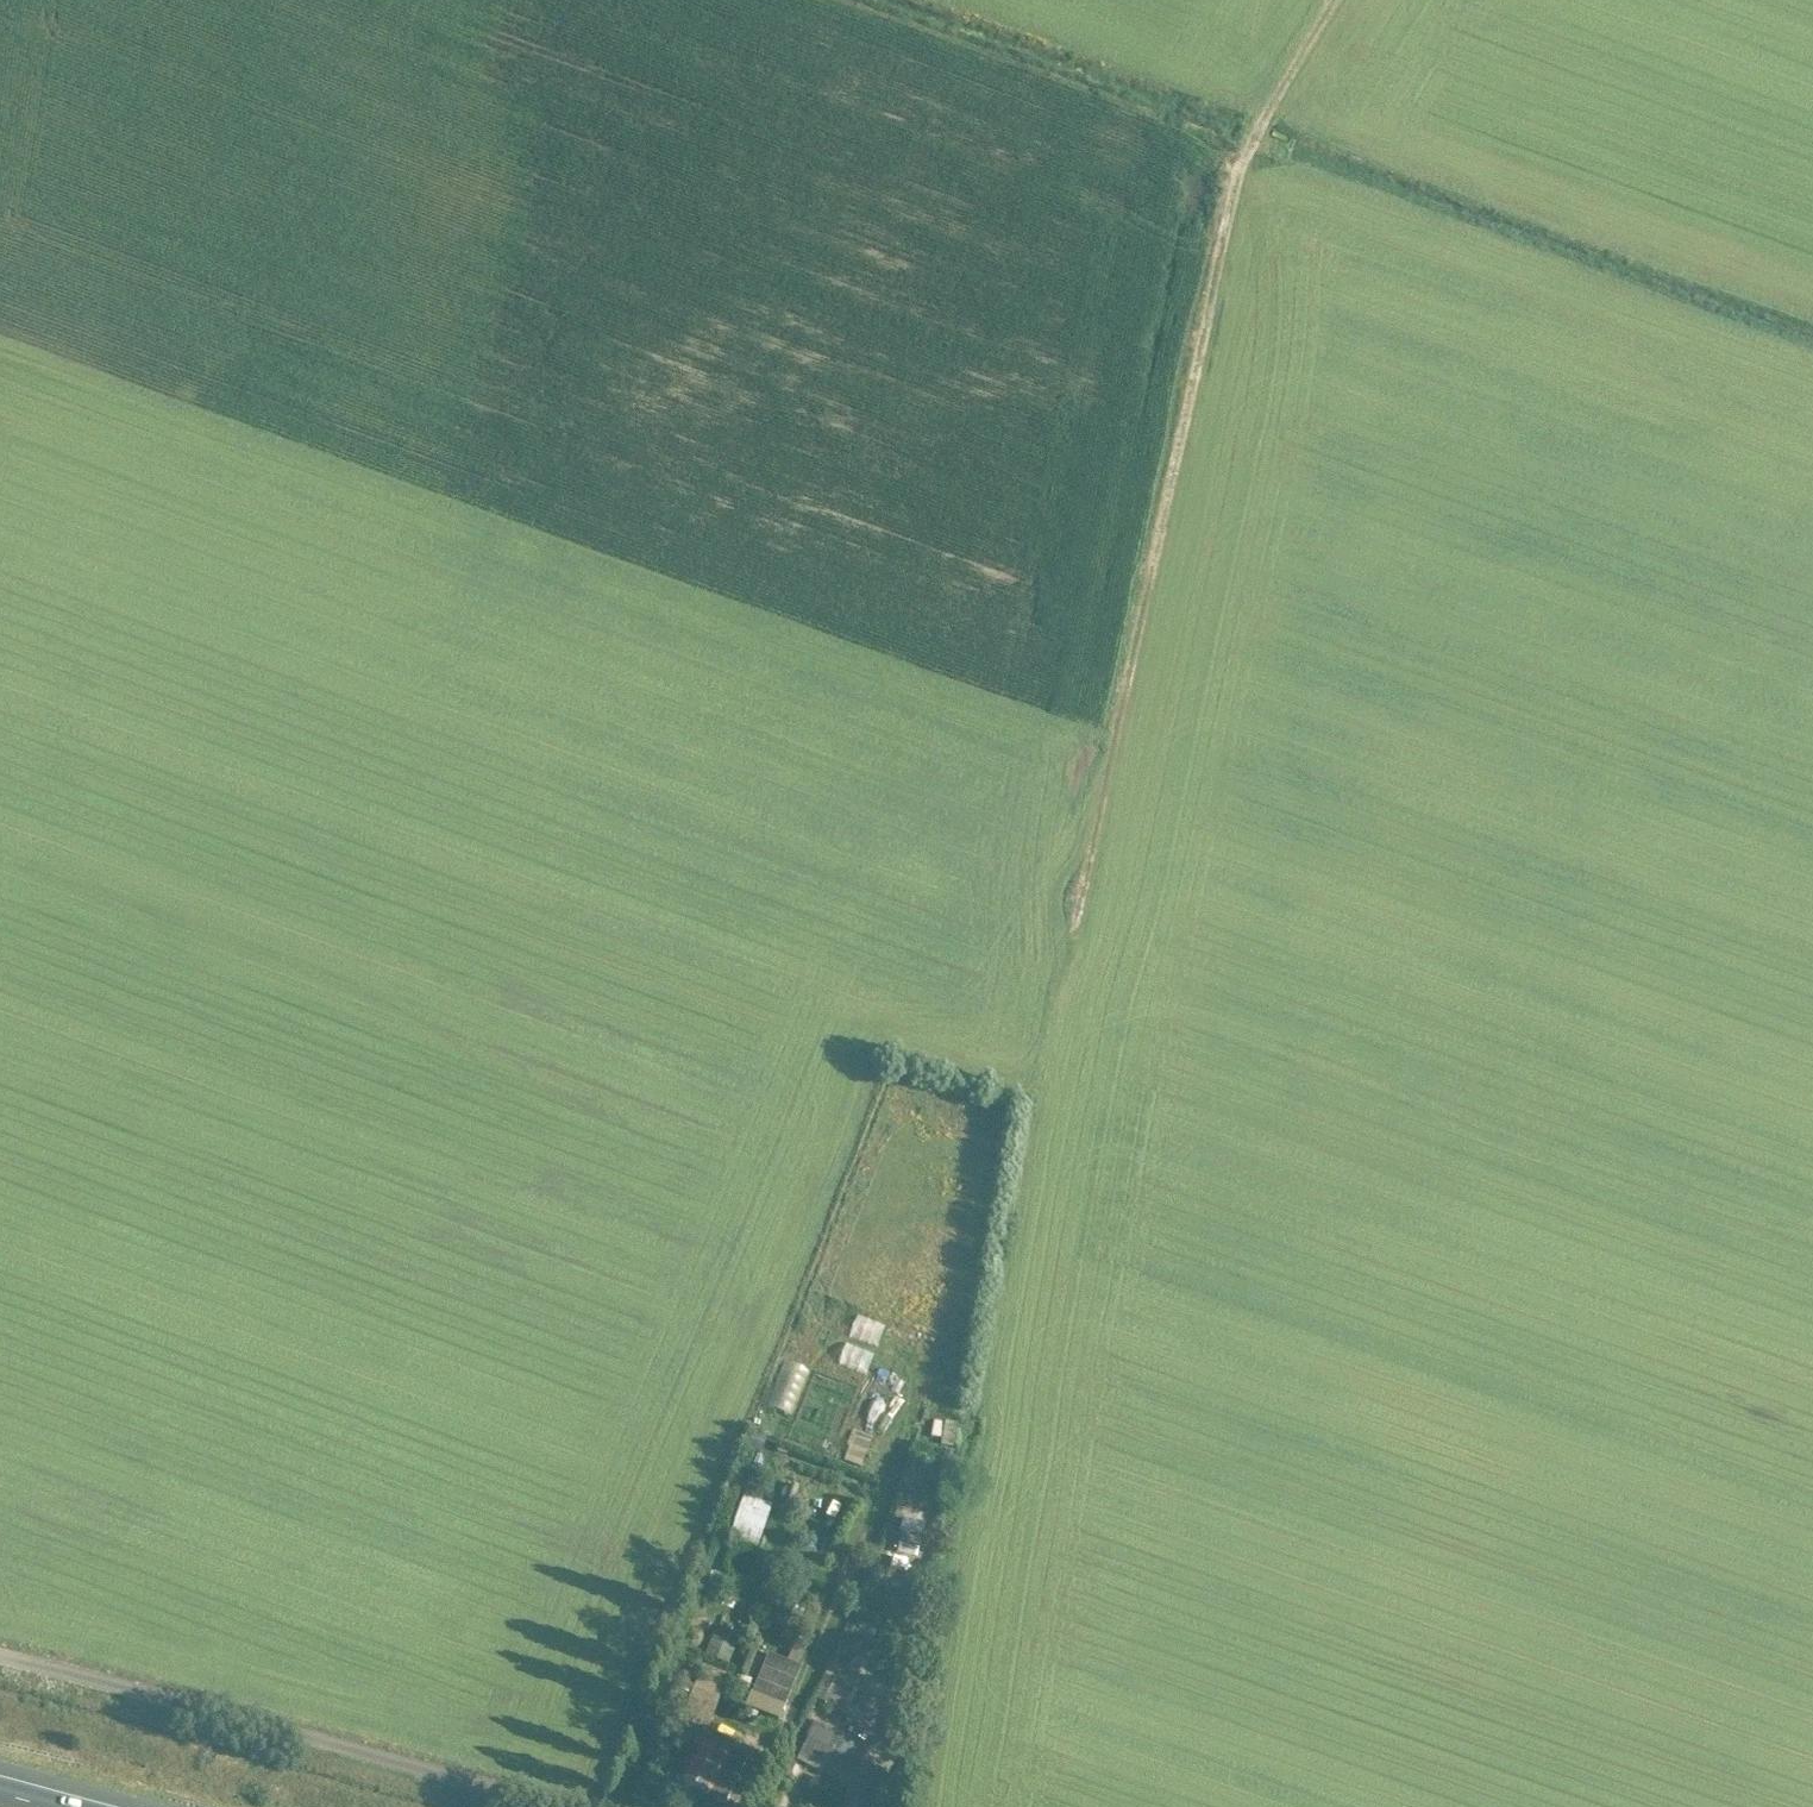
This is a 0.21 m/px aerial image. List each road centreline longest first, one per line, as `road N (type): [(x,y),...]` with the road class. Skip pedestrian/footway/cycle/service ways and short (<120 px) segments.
road 1 (track): [(1065,937),(1237,173),(1333,0)]
road 2 (unclassified): [(0,1660),(539,1806)]

